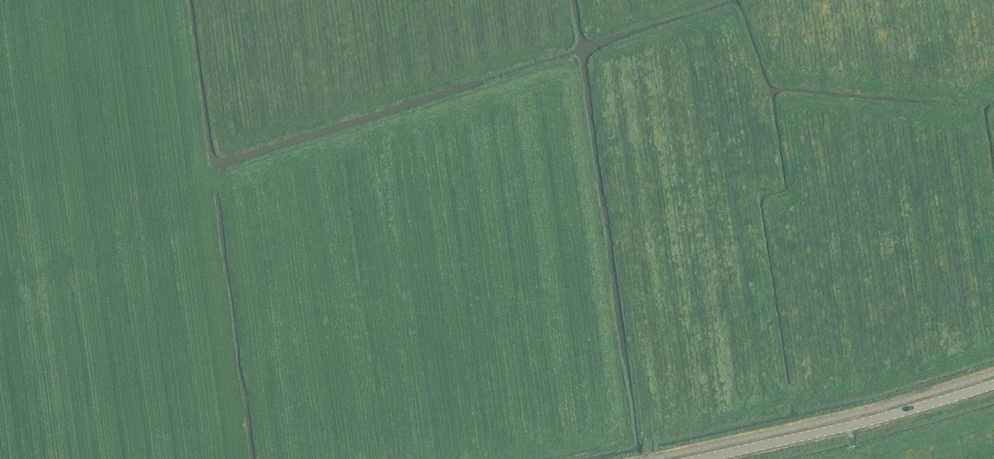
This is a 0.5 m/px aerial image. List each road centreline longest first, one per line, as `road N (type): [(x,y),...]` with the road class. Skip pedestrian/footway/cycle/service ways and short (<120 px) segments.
road 1 (tertiary): [(694,458),(993,383)]

